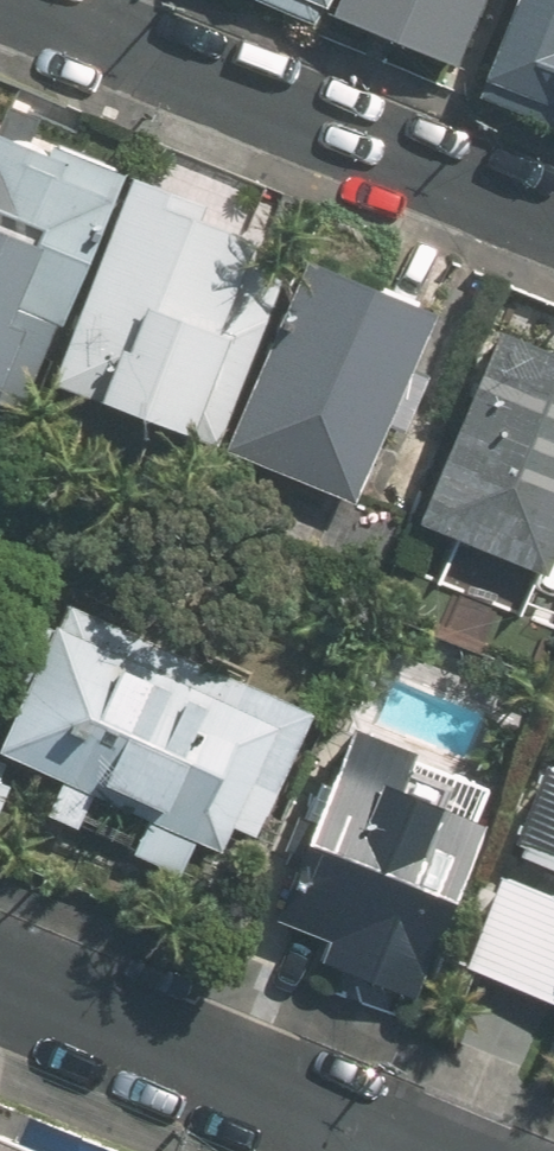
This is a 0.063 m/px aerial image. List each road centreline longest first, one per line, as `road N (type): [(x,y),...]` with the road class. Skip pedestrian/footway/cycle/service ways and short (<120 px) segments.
road 1 (residential): [(553,217),(21,0)]
road 2 (residential): [(391,1150),(0,987)]

